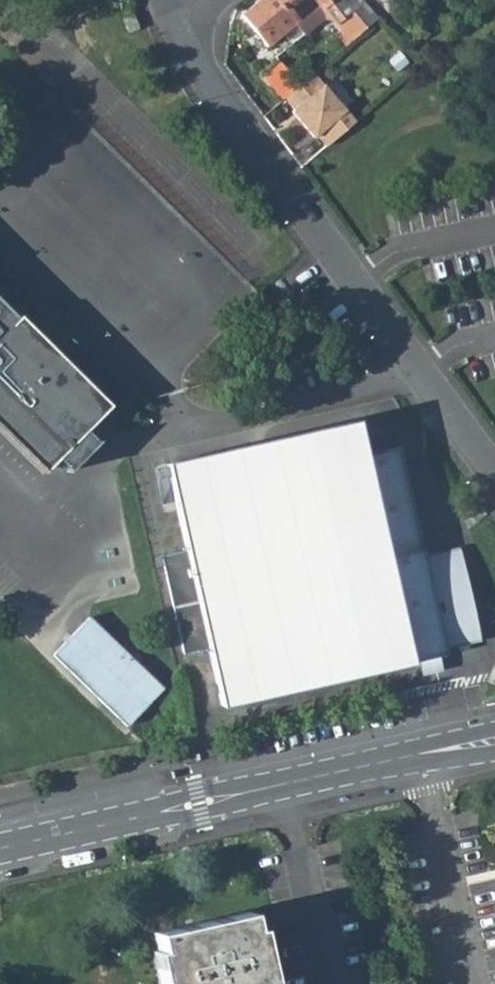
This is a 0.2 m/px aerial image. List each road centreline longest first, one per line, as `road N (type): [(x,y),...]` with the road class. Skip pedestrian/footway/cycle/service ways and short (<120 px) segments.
road 1 (residential): [(494,476),(176,33)]
road 2 (residential): [(494,738),(0,848)]

